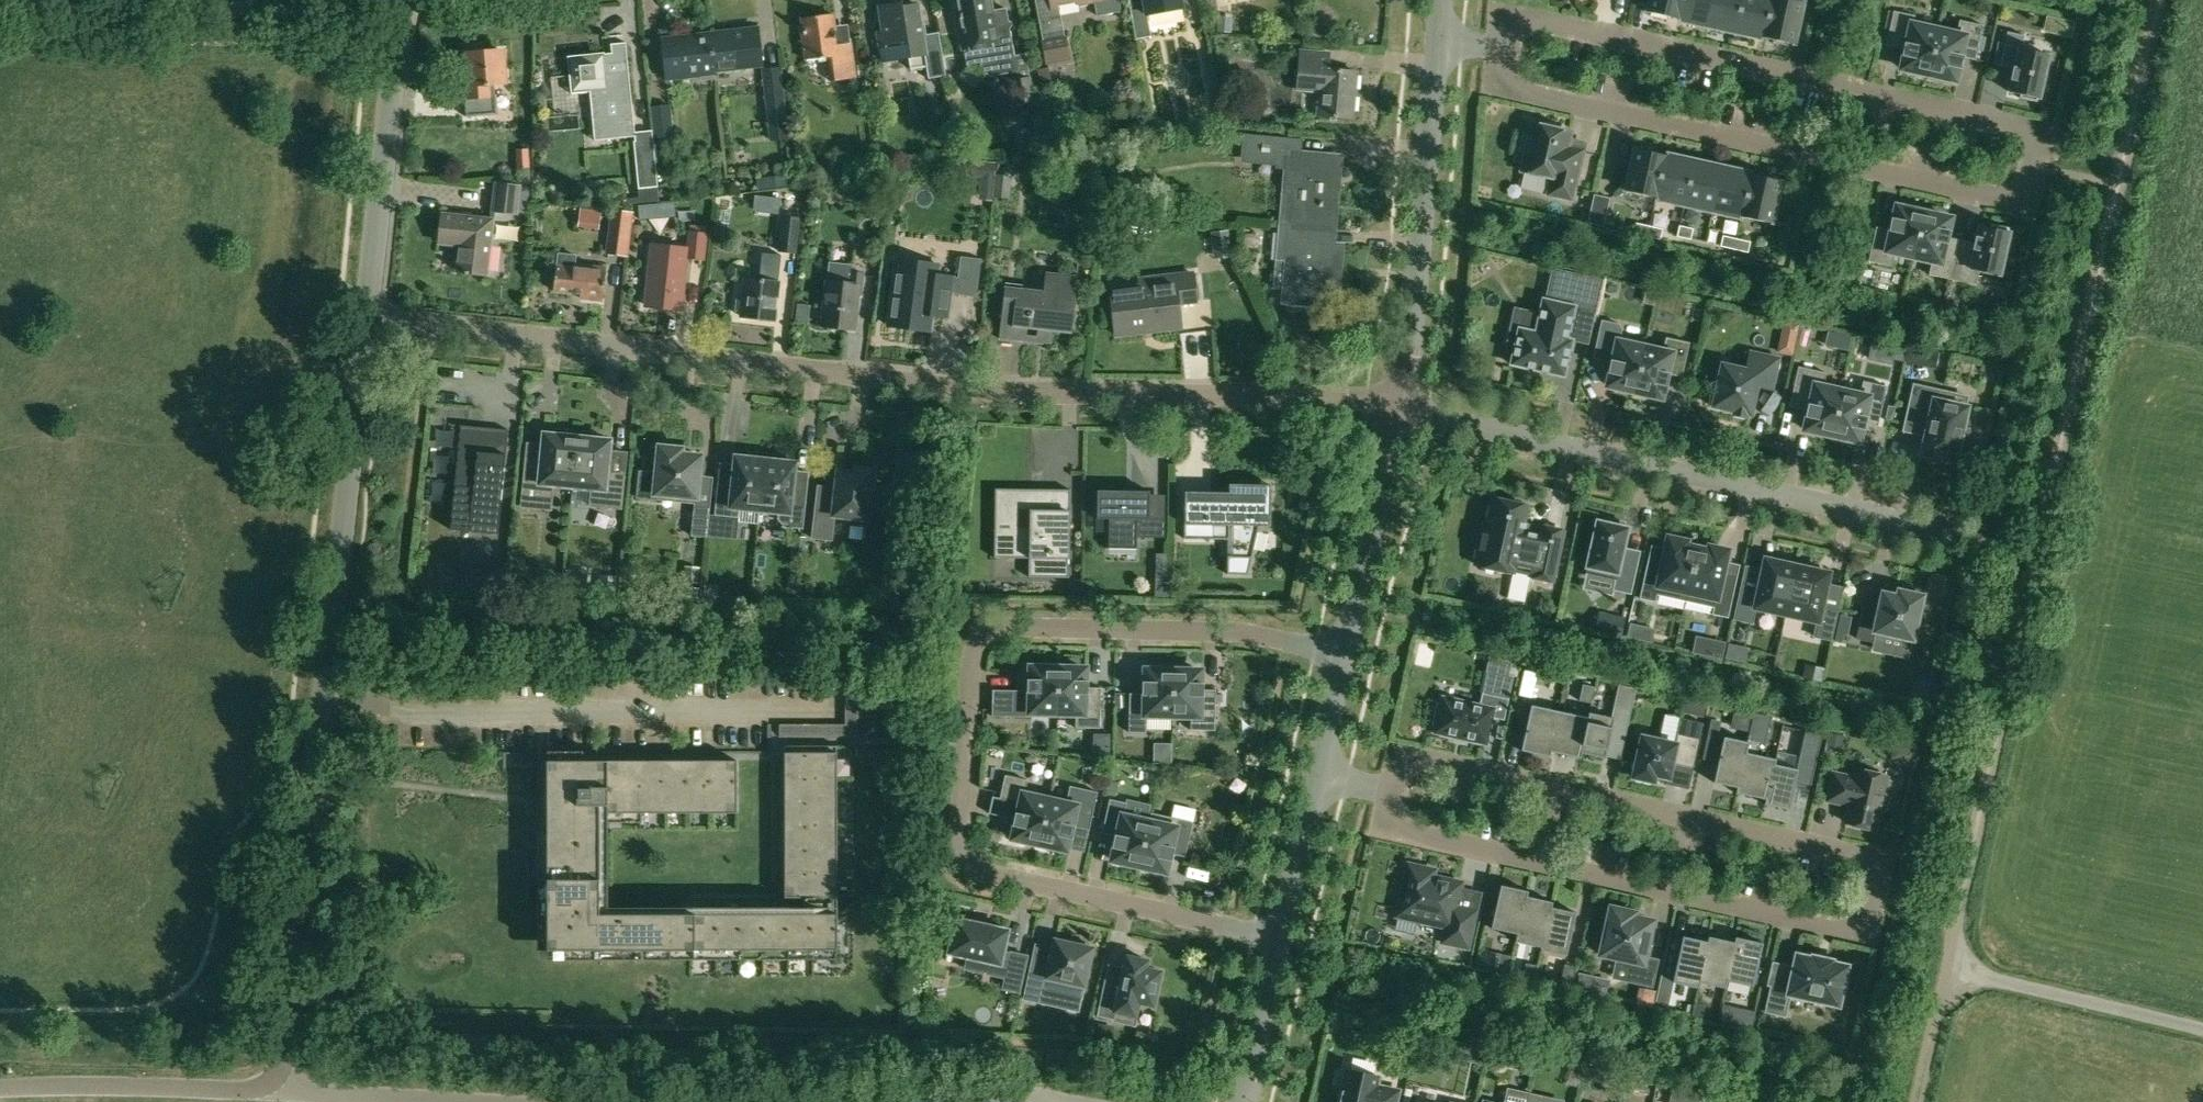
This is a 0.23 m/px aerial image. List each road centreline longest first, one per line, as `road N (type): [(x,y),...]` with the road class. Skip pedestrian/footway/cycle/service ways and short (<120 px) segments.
road 1 (residential): [(1510,51),(1507,75),(1523,91),(1999,199),(2016,194),(2027,178),(2032,145),(2014,125),(1541,21),(1514,36)]
road 2 (unclassified): [(1916,1101),(2158,0)]
road 3 (residential): [(1397,793),(1395,817),(1411,833),(1840,929),(1862,919),(1872,881),(1869,865),(1853,855),(1430,761),(1413,763),(1401,776)]
road 4 (residential): [(1398,409),(1342,397),(990,391),(367,318)]
road 5 (residential): [(1281,938),(968,863),(958,838),(973,652),(987,633),(1006,627),(1243,632),(1341,654)]
road 6 (residential): [(281,1093),(367,318)]
road 7 (residential): [(1965,535),(1398,409)]
road 8 (residential): [(1398,409),(1412,345),(1438,40)]
road 9 (residential): [(367,318),(403,0)]
road 10 (residential): [(0,1086),(281,1093)]
road 11 (residential): [(1341,654),(1398,409)]
road 12 (residential): [(1055,1101),(1009,1095),(883,1101)]
road 13 (residential): [(1281,938),(1316,773)]
road 14 (residential): [(1244,1101),(1281,938)]
road 15 (residential): [(443,1101),(281,1093)]
road 16 (residential): [(1316,773),(1341,654)]

